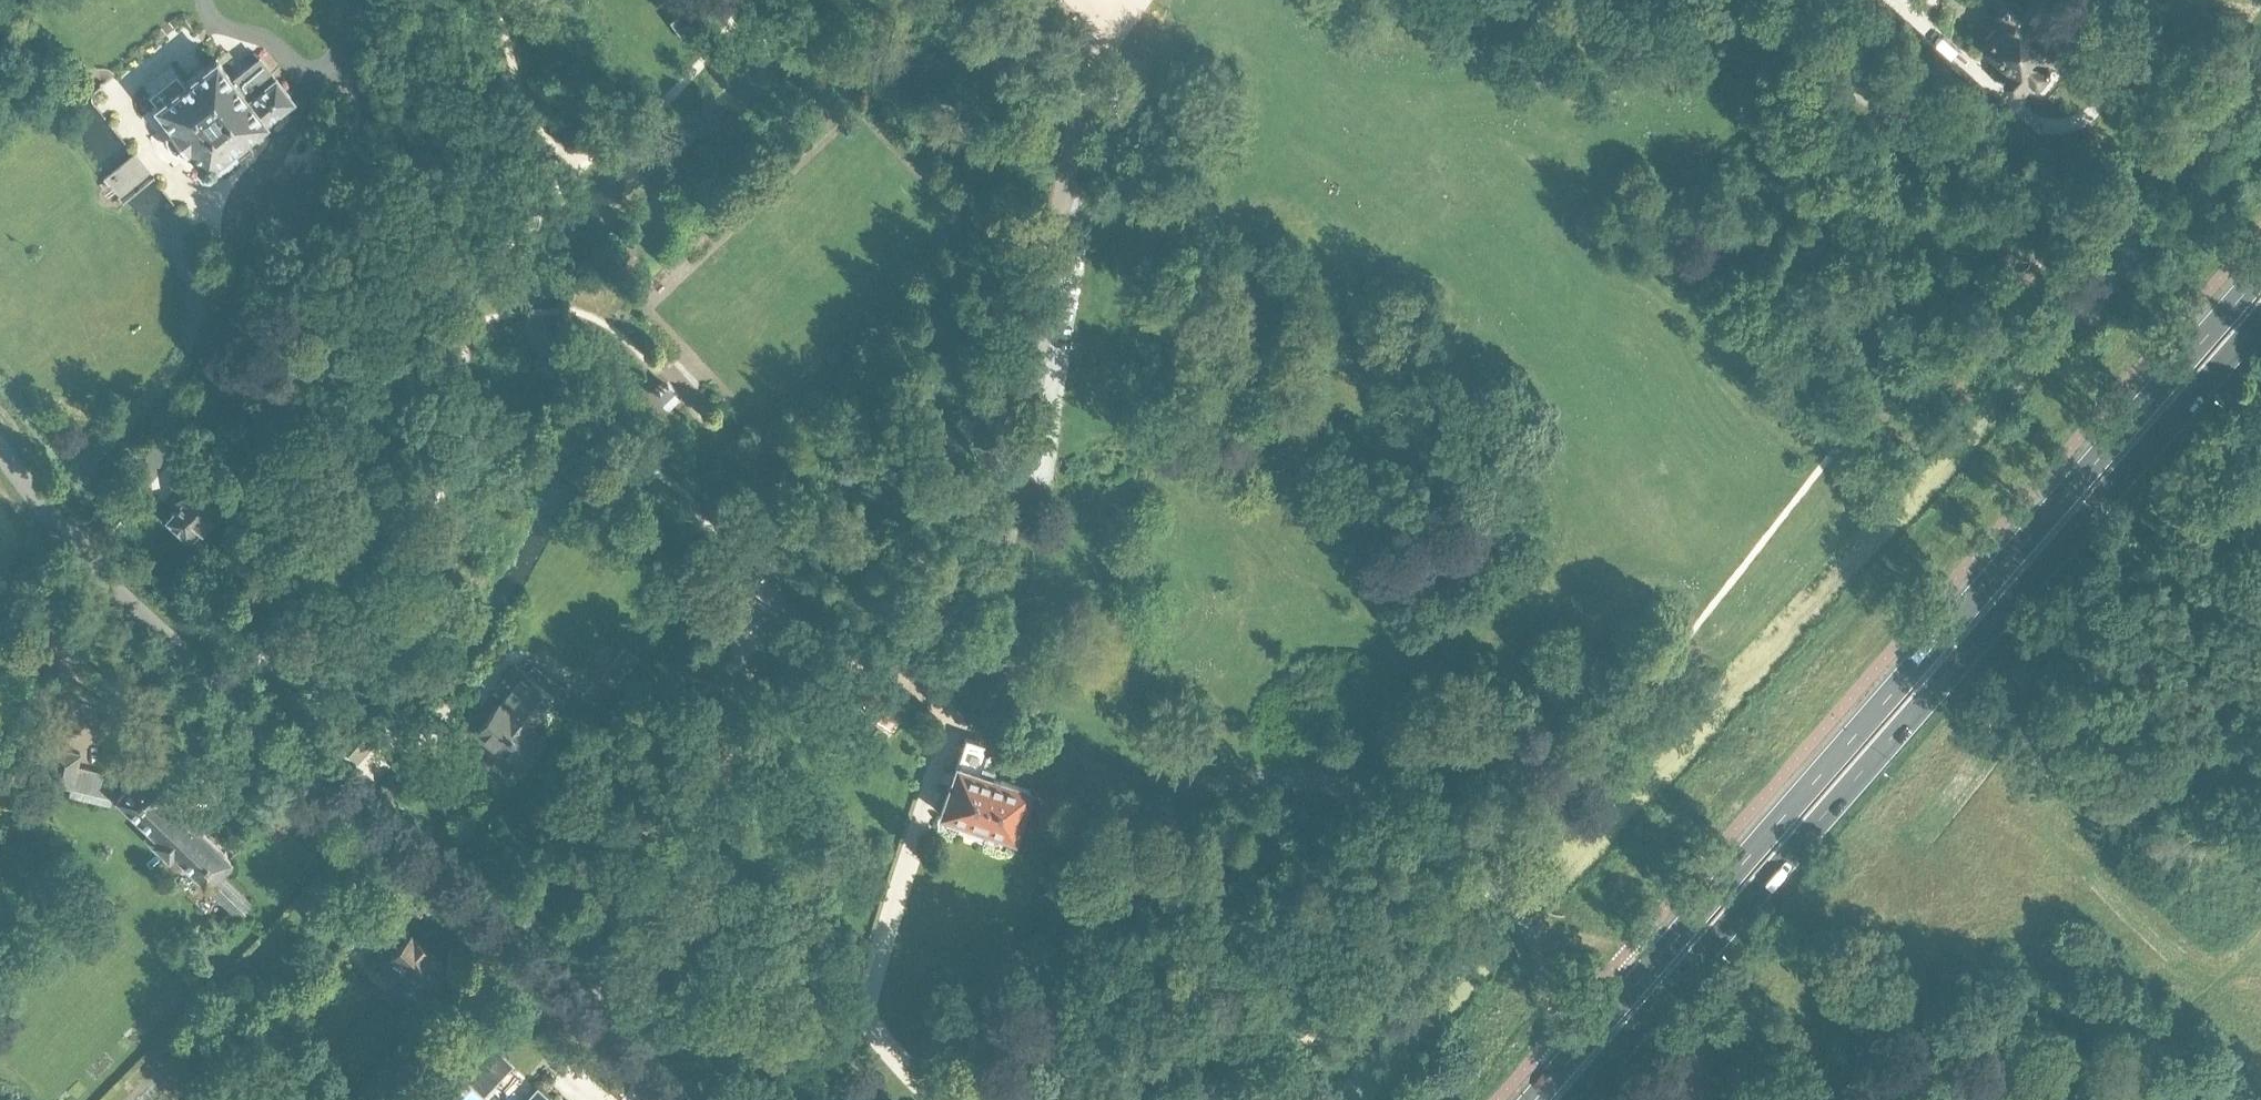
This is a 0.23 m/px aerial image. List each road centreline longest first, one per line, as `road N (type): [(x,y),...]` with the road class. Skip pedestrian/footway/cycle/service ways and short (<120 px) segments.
road 1 (residential): [(1538,926),(1436,842),(1326,782),(1137,784),(1037,719),(1011,685),(999,585),(1087,78),(1136,0)]
road 2 (primary): [(2260,272),(1531,1099)]
road 3 (primary): [(1575,1099),(2260,321)]
road 4 (residential): [(661,1099),(187,659),(0,451)]

